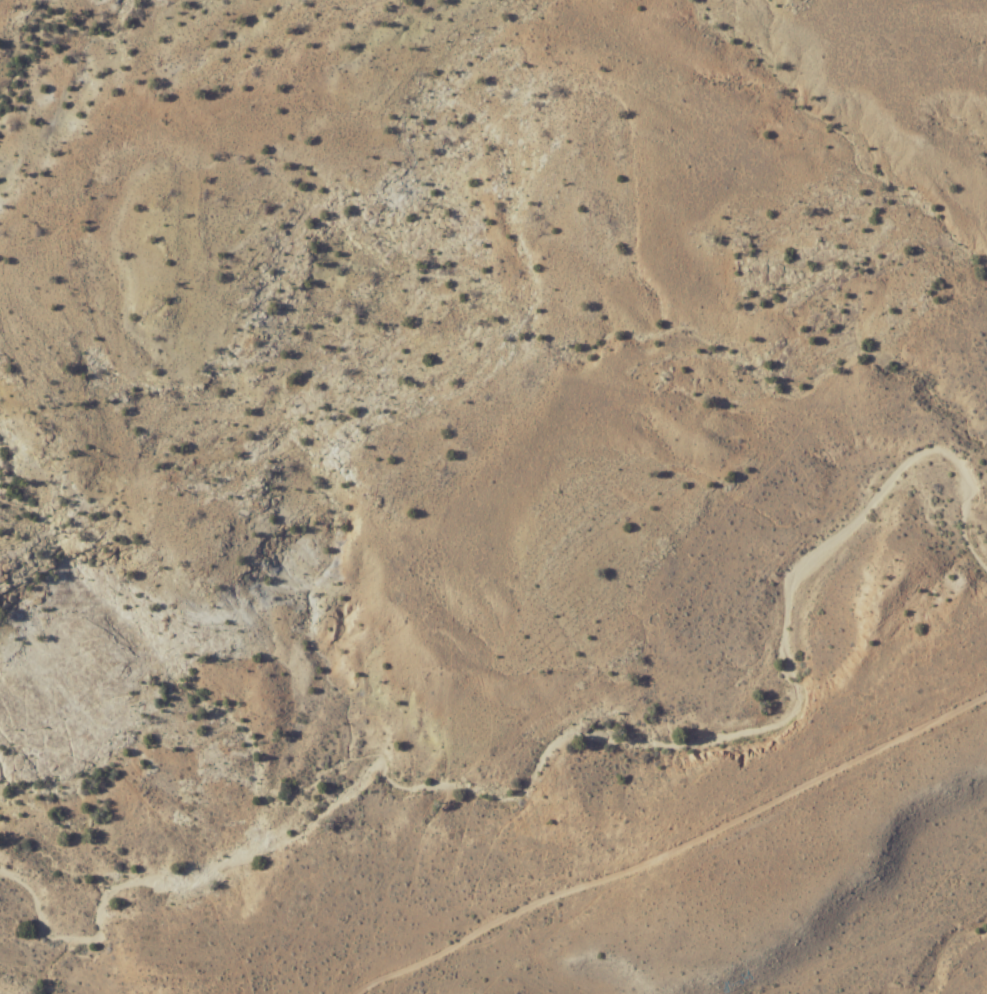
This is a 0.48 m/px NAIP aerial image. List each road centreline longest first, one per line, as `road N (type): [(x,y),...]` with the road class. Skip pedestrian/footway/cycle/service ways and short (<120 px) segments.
road 1 (track): [(363,993),(534,901),(645,864),(986,695)]

